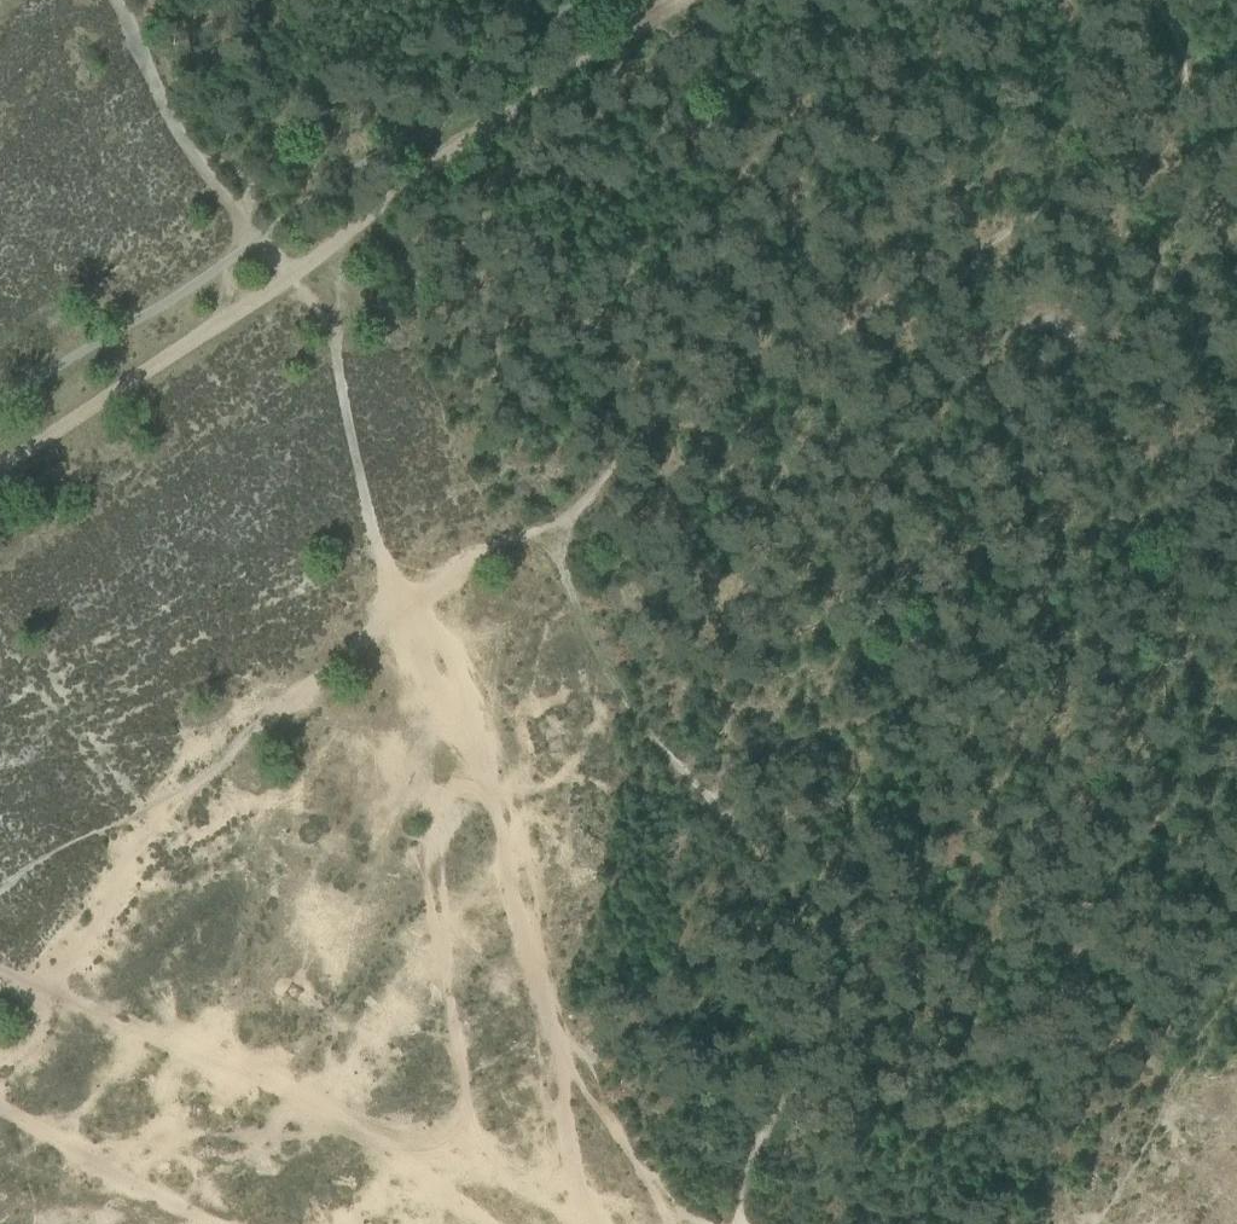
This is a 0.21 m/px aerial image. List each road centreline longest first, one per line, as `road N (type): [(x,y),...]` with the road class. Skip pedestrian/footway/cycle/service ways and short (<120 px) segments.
road 1 (track): [(1154,0),(1180,71),(1129,199),(1022,225),(896,291),(789,362),(686,403),(535,536)]
road 2 (track): [(732,1223),(807,991),(750,849),(600,665),(535,536)]
road 3 (track): [(535,536),(496,545),(450,575),(149,809),(52,853),(0,892)]
road 4 (track): [(289,277),(704,0)]
road 5 (track): [(0,470),(289,277)]

